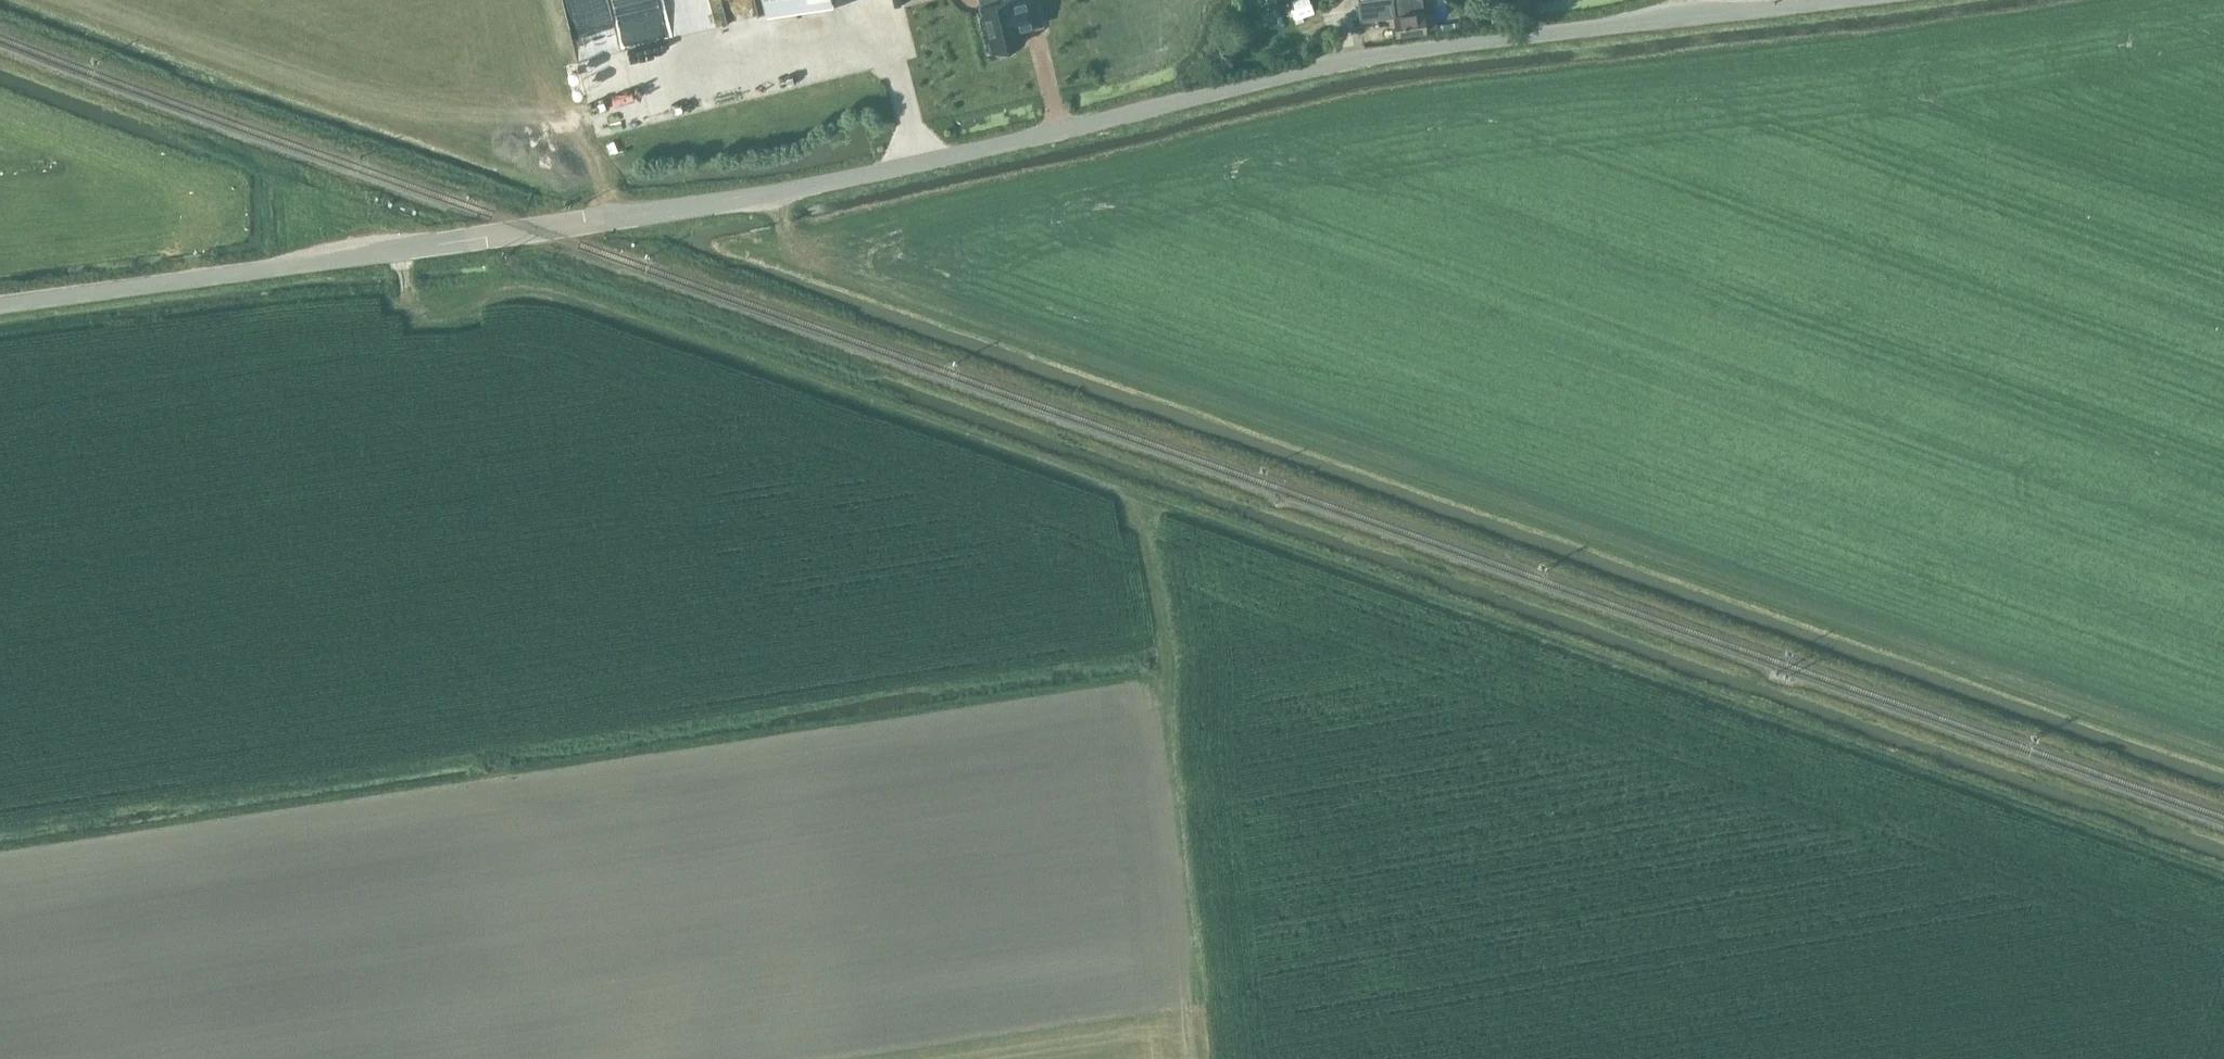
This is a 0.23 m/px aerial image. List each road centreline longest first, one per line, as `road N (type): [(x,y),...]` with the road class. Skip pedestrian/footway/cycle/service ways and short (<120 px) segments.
road 1 (tertiary): [(0,306),(610,219),(956,157),(1406,53),(1843,0)]

